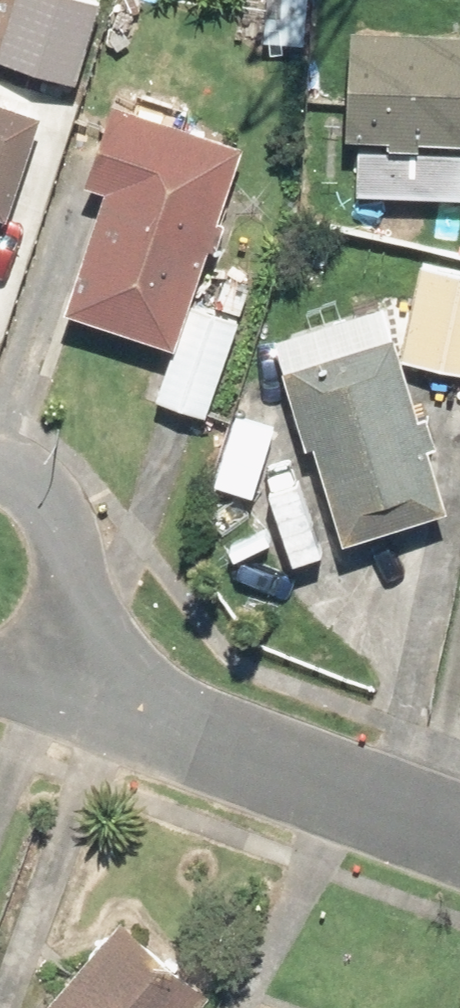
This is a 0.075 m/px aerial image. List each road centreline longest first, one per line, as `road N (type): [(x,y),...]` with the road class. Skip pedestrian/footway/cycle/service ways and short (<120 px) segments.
road 1 (residential): [(57,644),(293,768),(459,837)]
road 2 (residential): [(0,455),(38,475),(80,537),(84,575),(76,612),(57,644)]

